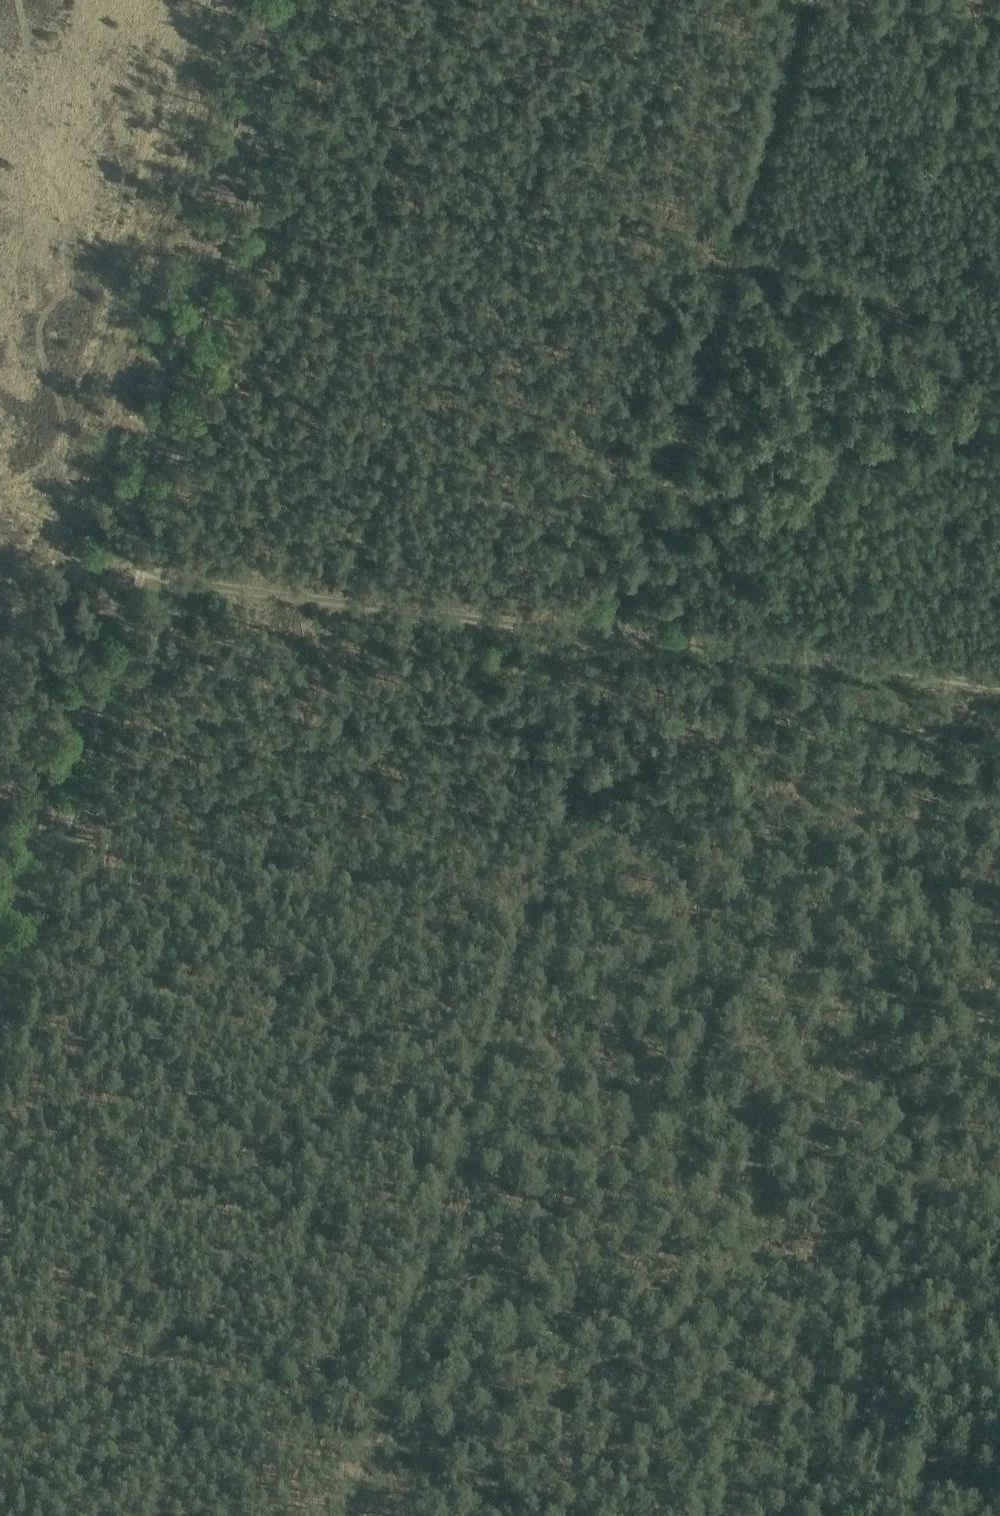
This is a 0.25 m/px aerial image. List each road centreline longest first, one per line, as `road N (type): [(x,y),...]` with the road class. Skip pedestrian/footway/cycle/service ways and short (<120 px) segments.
road 1 (track): [(0,985),(286,0)]

